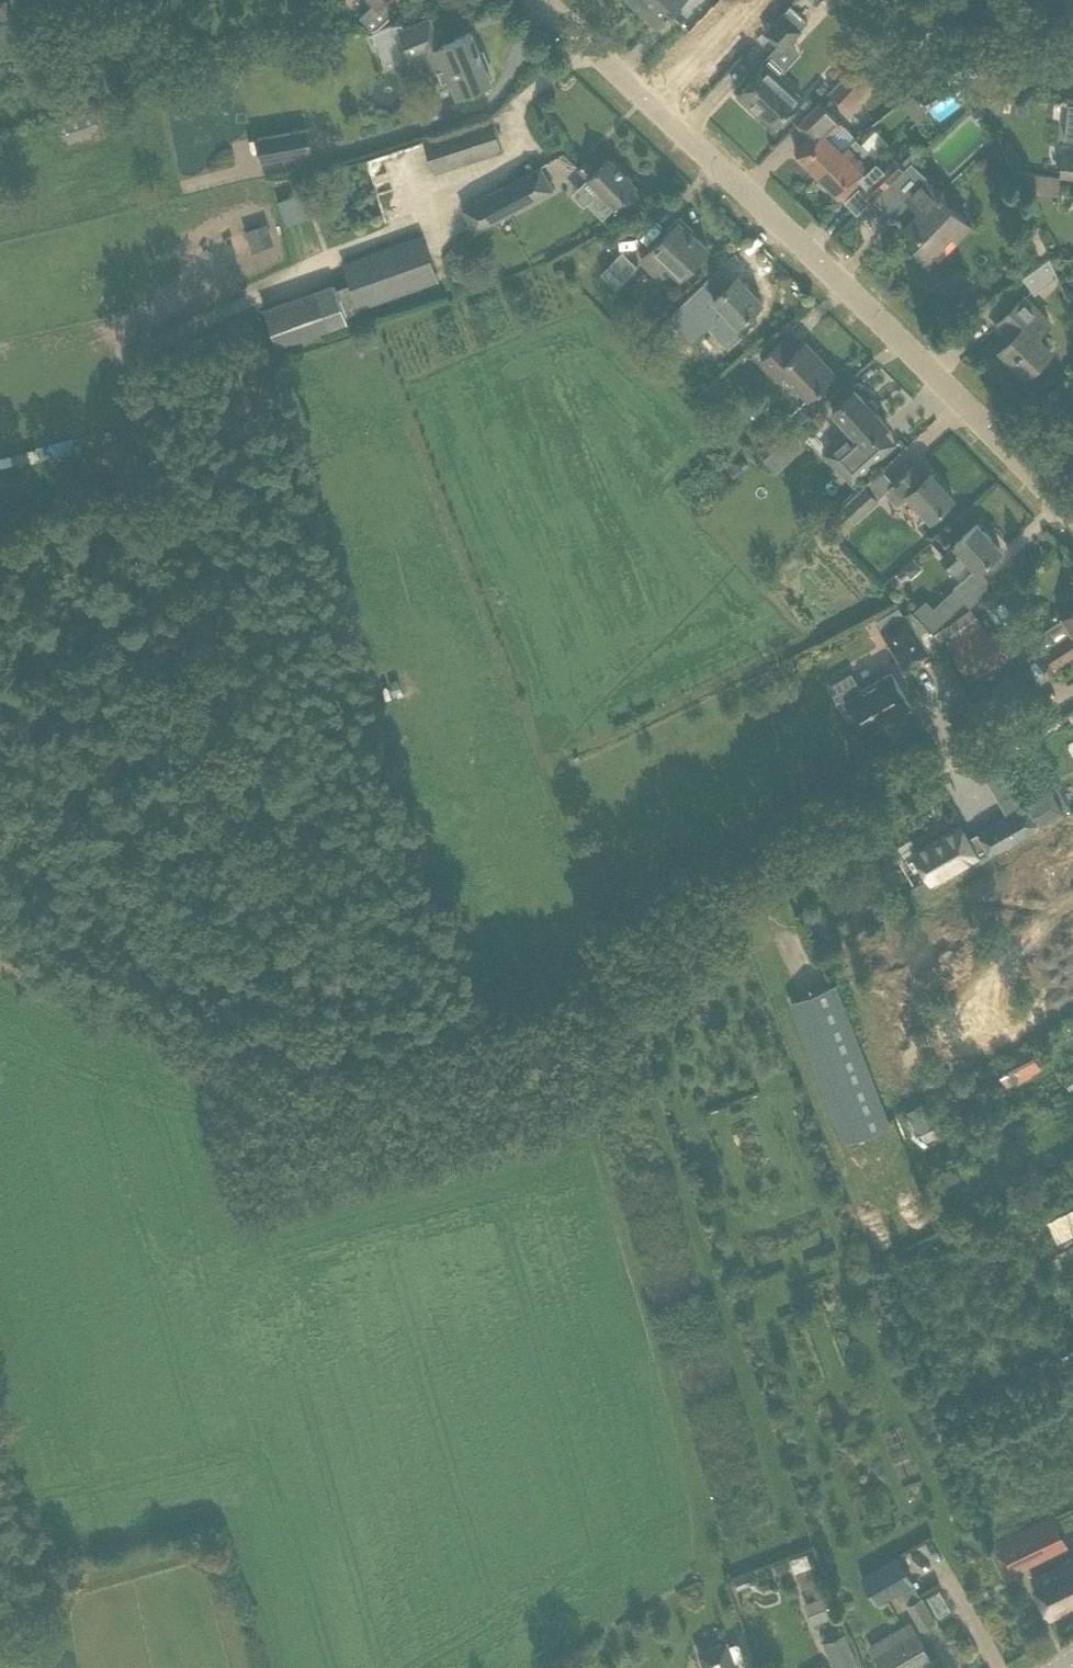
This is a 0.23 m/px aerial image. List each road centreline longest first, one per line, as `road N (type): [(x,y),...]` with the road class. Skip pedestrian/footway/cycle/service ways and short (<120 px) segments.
road 1 (track): [(900,782),(634,946),(491,1004),(379,1037),(144,1023),(0,968)]
road 2 (residential): [(1072,522),(827,266),(654,107)]
road 3 (residential): [(900,782),(1072,689)]
road 4 (residential): [(654,107),(536,0)]
road 5 (residential): [(654,107),(747,0)]

